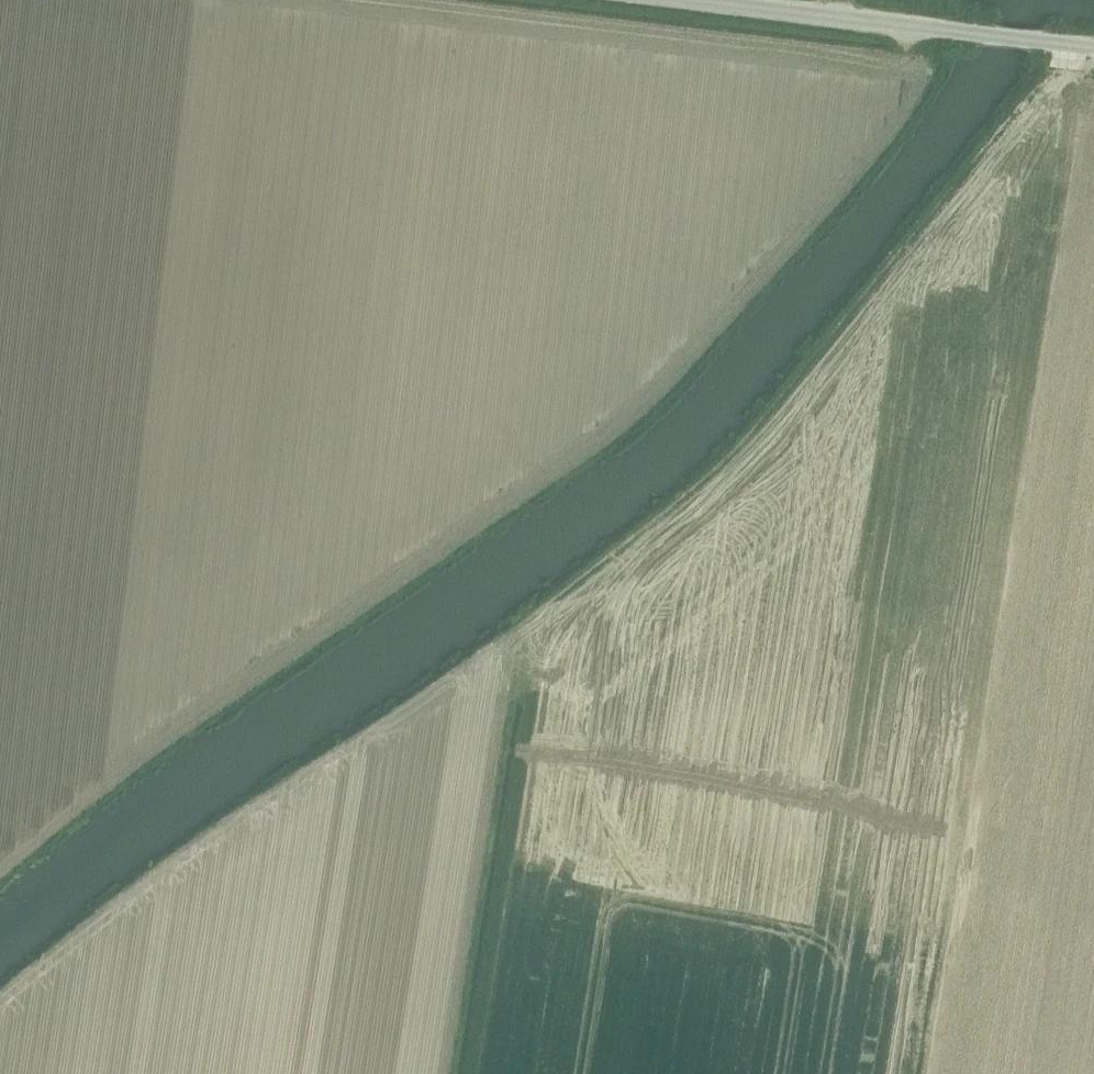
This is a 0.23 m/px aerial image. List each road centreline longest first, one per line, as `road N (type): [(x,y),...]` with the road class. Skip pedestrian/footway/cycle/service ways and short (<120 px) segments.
road 1 (unclassified): [(1093,48),(696,0)]

